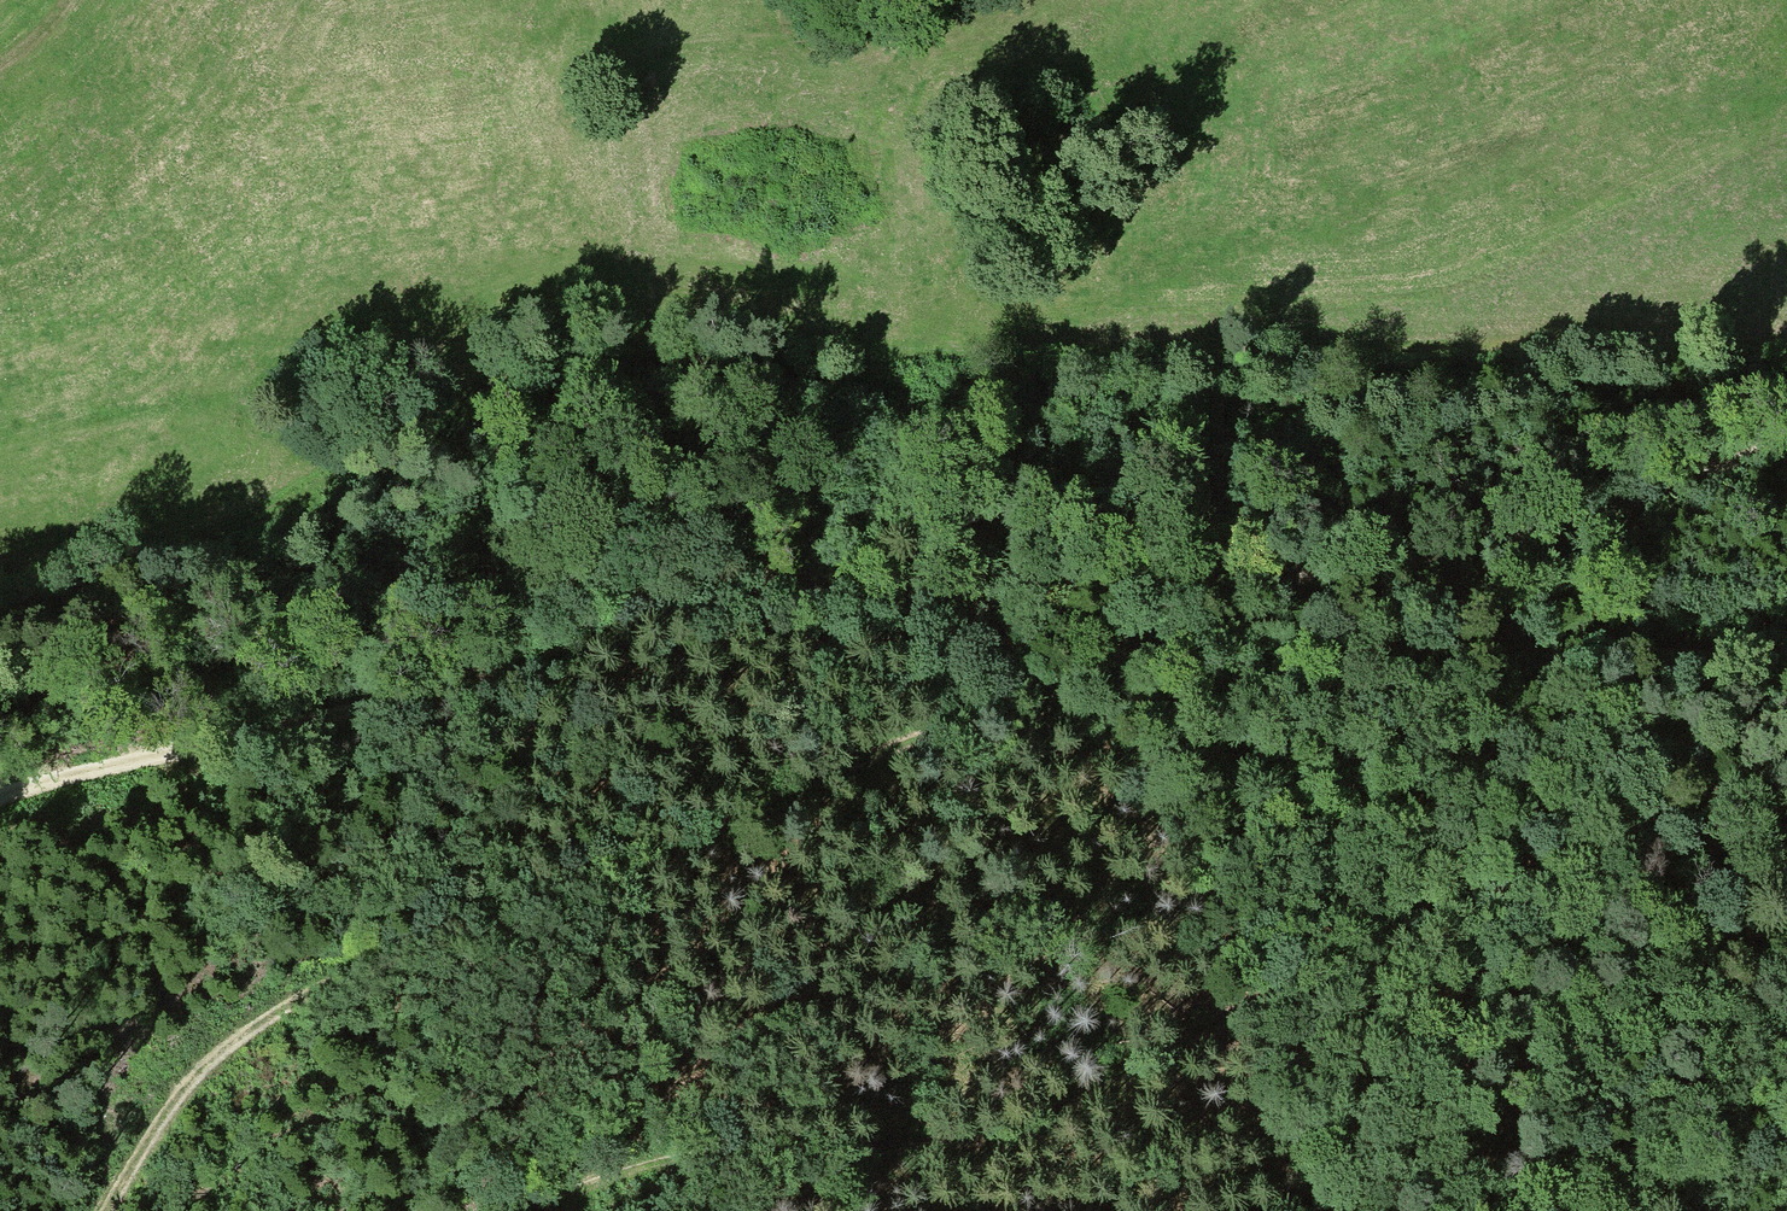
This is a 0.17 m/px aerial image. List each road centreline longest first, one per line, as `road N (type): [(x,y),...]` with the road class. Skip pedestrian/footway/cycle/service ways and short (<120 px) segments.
road 1 (track): [(102,1210),(169,1100),(209,1058),(312,992),(674,849),(854,758),(1371,565)]
road 2 (track): [(59,604),(329,482),(461,401),(594,367),(673,363),(851,380),(1078,468),(1290,521),(1371,565)]
road 3 (track): [(1786,764),(1386,939),(1013,1126),(950,1142),(693,1153),(517,1210)]
road 4 (track): [(695,579),(1118,584),(1495,549),(1608,524),(1786,438)]
road 5 (track): [(0,790),(474,679),(695,579)]
road 6 (track): [(1284,1210),(1506,1158),(1786,1160)]

